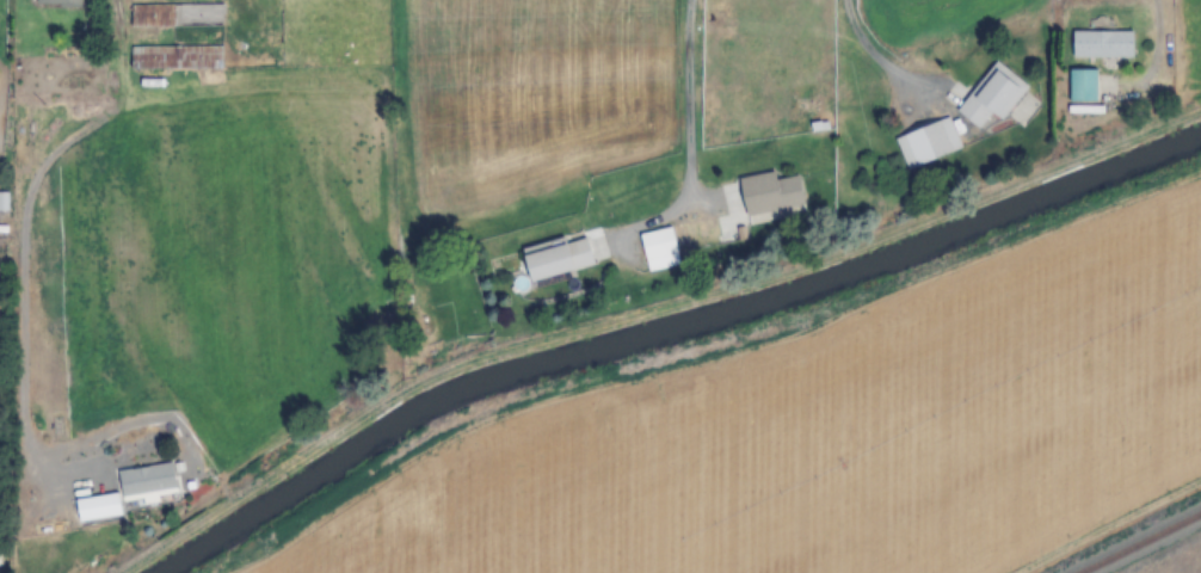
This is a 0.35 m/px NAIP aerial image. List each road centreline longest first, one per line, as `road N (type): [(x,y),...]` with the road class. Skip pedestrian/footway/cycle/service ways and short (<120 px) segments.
road 1 (residential): [(691,196),(694,0)]

